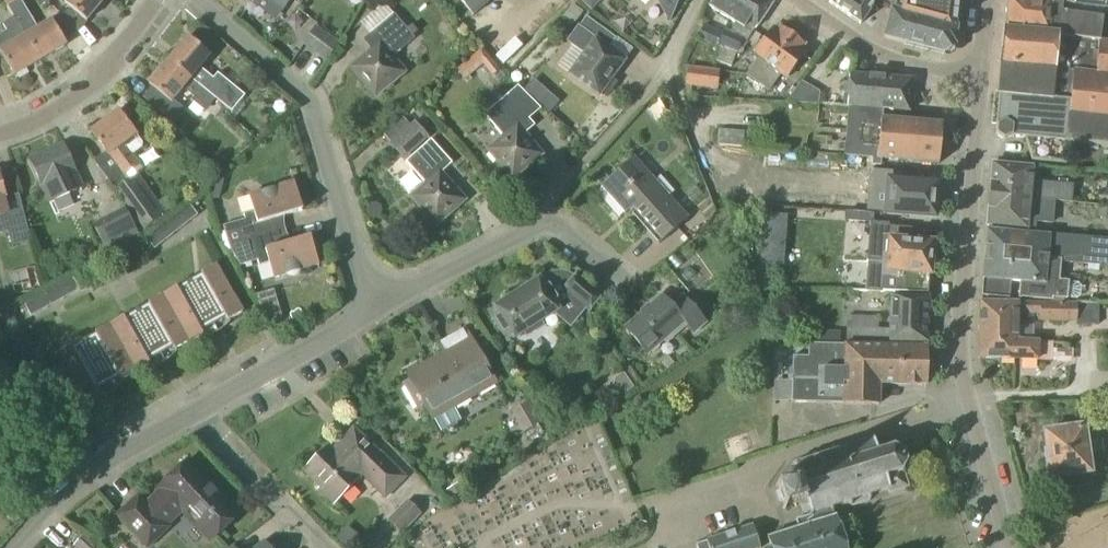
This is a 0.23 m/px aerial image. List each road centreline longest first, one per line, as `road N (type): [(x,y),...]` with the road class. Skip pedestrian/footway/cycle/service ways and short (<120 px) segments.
road 1 (residential): [(379,310),(330,152),(298,85),(200,0)]
road 2 (residential): [(980,77),(969,399)]
road 3 (residential): [(379,310),(549,222),(623,278)]
road 4 (residential): [(26,547),(111,468),(202,412)]
road 5 (residential): [(0,134),(57,111),(112,64),(159,0)]
road 6 (residential): [(202,412),(379,310)]
road 7 (residential): [(980,77),(865,47),(800,0)]
road 8 (residential): [(323,547),(202,412)]
road 9 (residential): [(969,399),(1007,547)]

